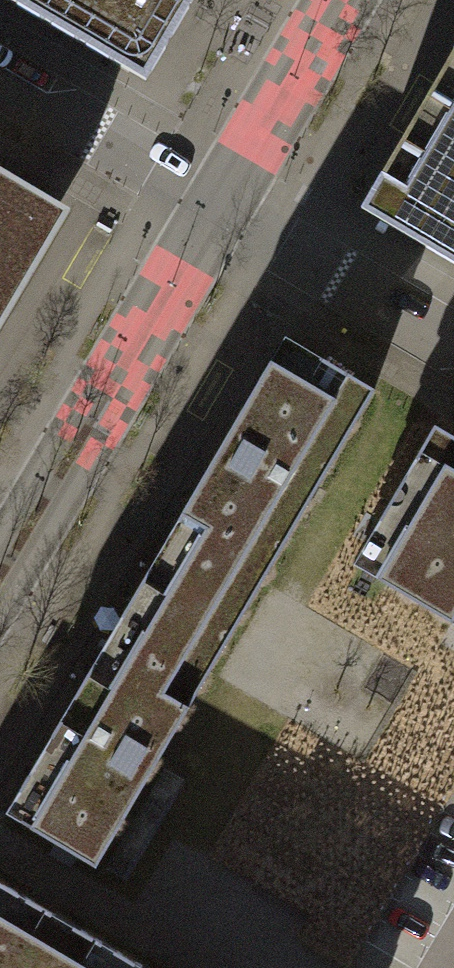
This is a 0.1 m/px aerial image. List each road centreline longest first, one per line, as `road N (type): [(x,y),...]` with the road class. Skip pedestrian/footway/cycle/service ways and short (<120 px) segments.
road 1 (residential): [(219,210),(0,574)]
road 2 (residential): [(219,210),(453,350)]
road 3 (residential): [(0,82),(219,210)]
road 4 (residential): [(345,0),(219,210)]

